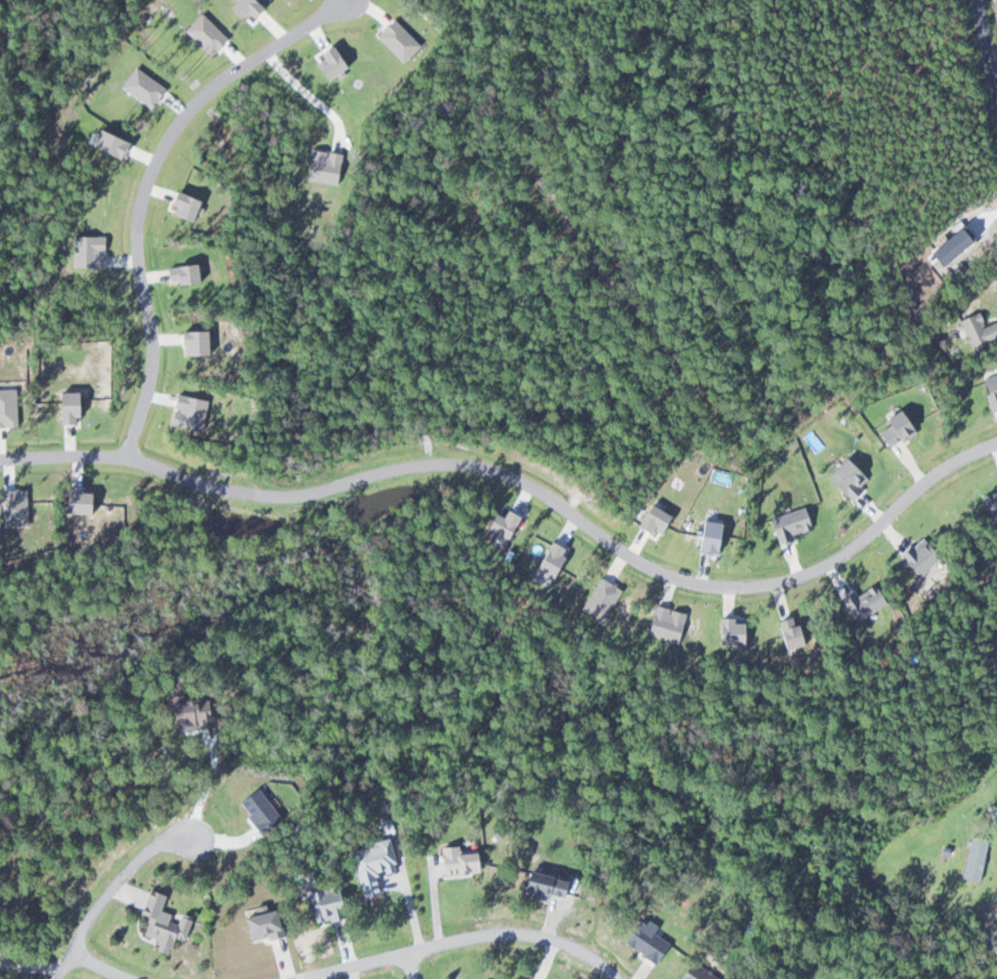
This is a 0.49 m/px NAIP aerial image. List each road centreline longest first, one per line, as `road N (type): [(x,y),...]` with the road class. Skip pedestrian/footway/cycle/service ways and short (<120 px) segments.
road 1 (residential): [(300,978),(498,931),(564,942),(618,978)]
road 2 (residential): [(56,978),(102,899),(148,853),(173,837),(189,838)]

